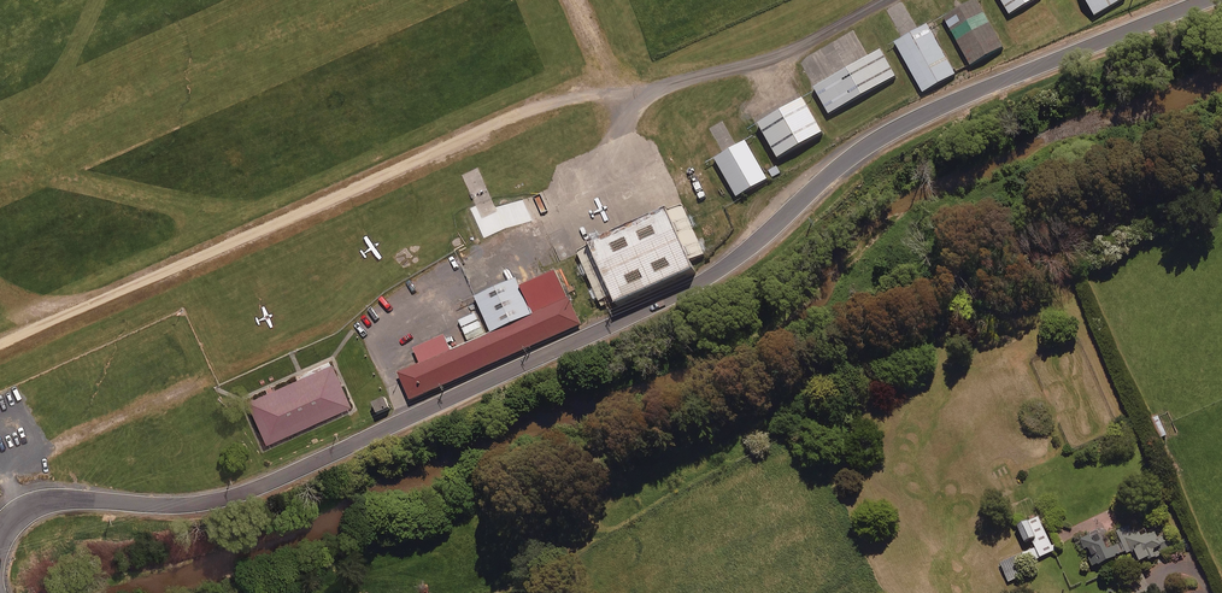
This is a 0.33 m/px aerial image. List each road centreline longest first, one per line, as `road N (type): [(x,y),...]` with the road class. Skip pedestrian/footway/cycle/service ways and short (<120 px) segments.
road 1 (tertiary): [(0,536),(23,510),(44,502),(190,504),(286,476),(703,282),(751,249),(841,162),(901,126),(1206,0)]

